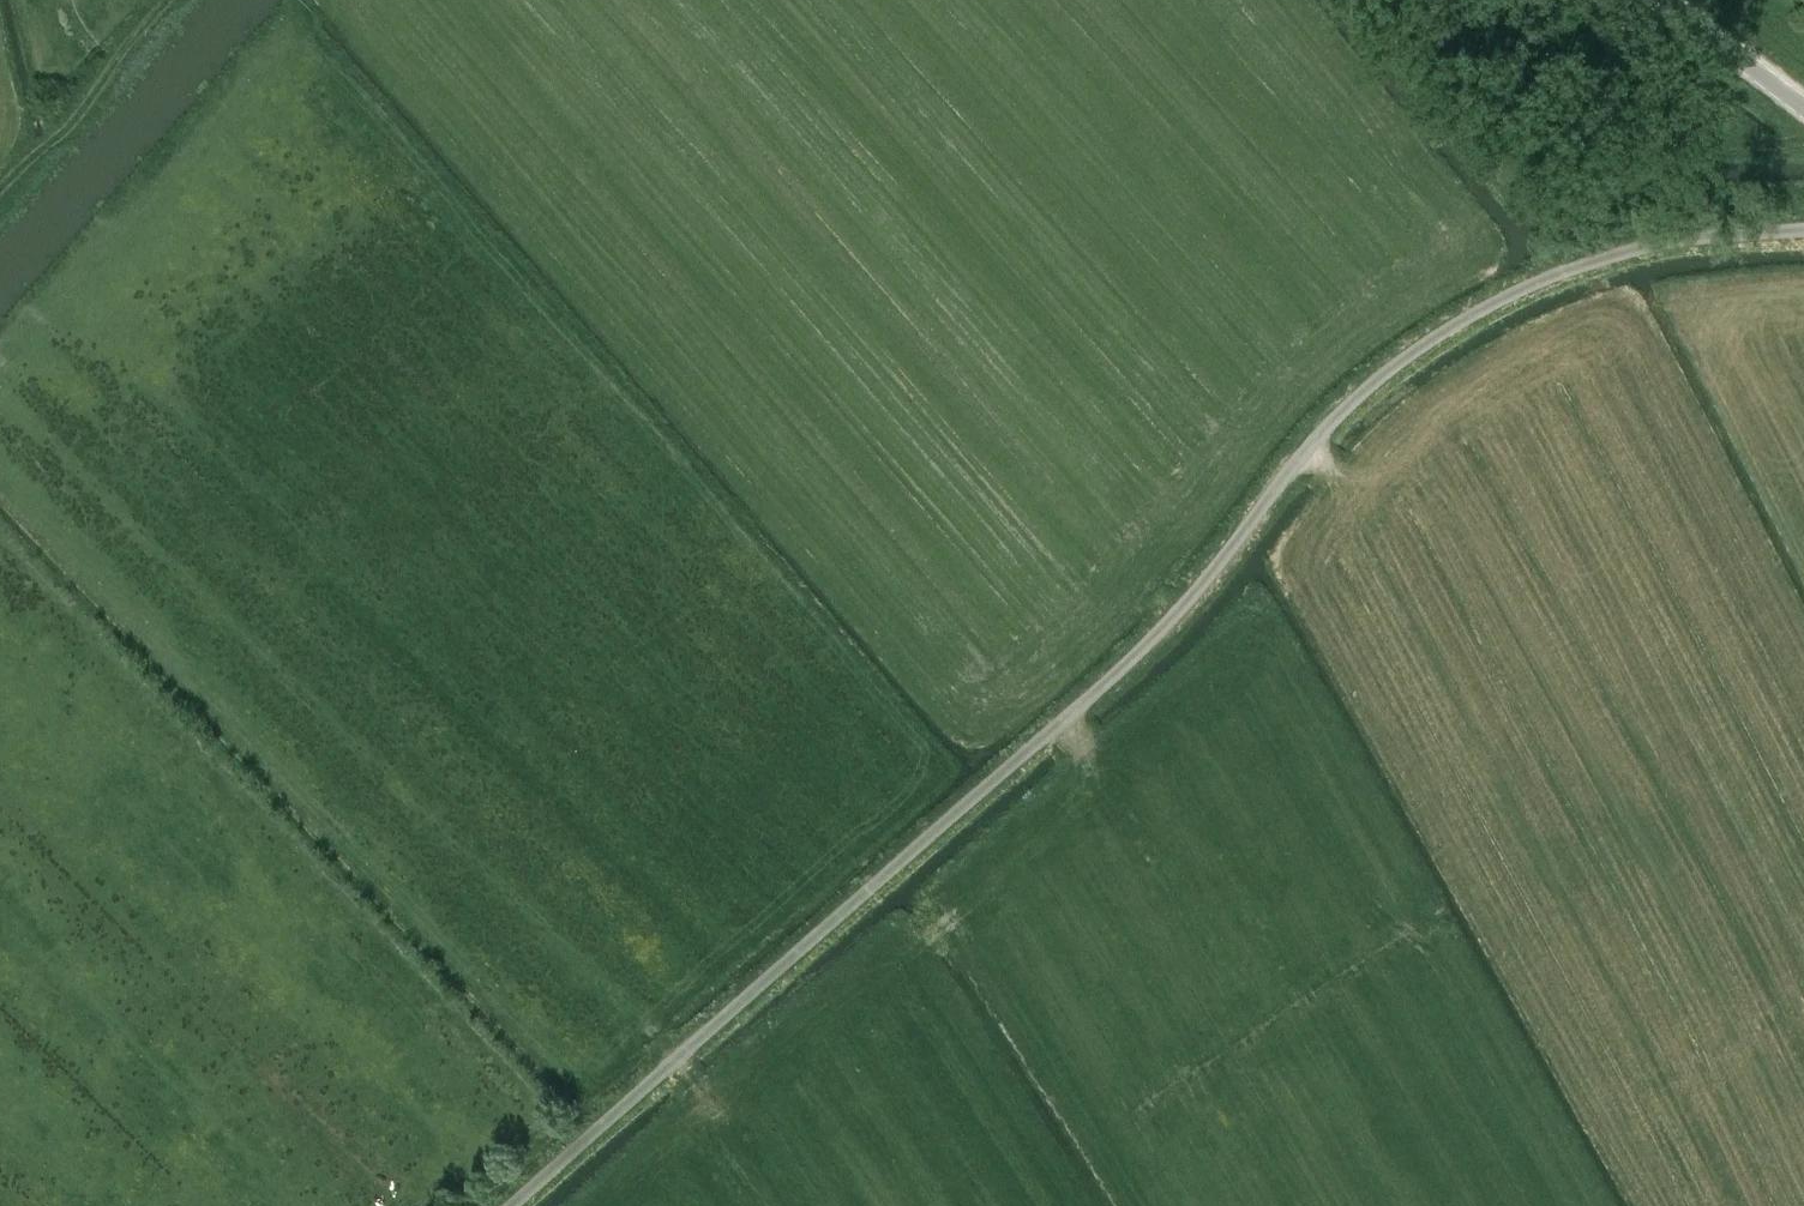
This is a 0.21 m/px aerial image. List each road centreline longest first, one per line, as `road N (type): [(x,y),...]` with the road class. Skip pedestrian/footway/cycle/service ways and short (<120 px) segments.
road 1 (unclassified): [(525,1205),(1095,697),(1230,558),(1342,419),(1411,361),(1495,305),(1630,248),(1803,225)]
road 2 (unclassified): [(1803,109),(1665,0)]

